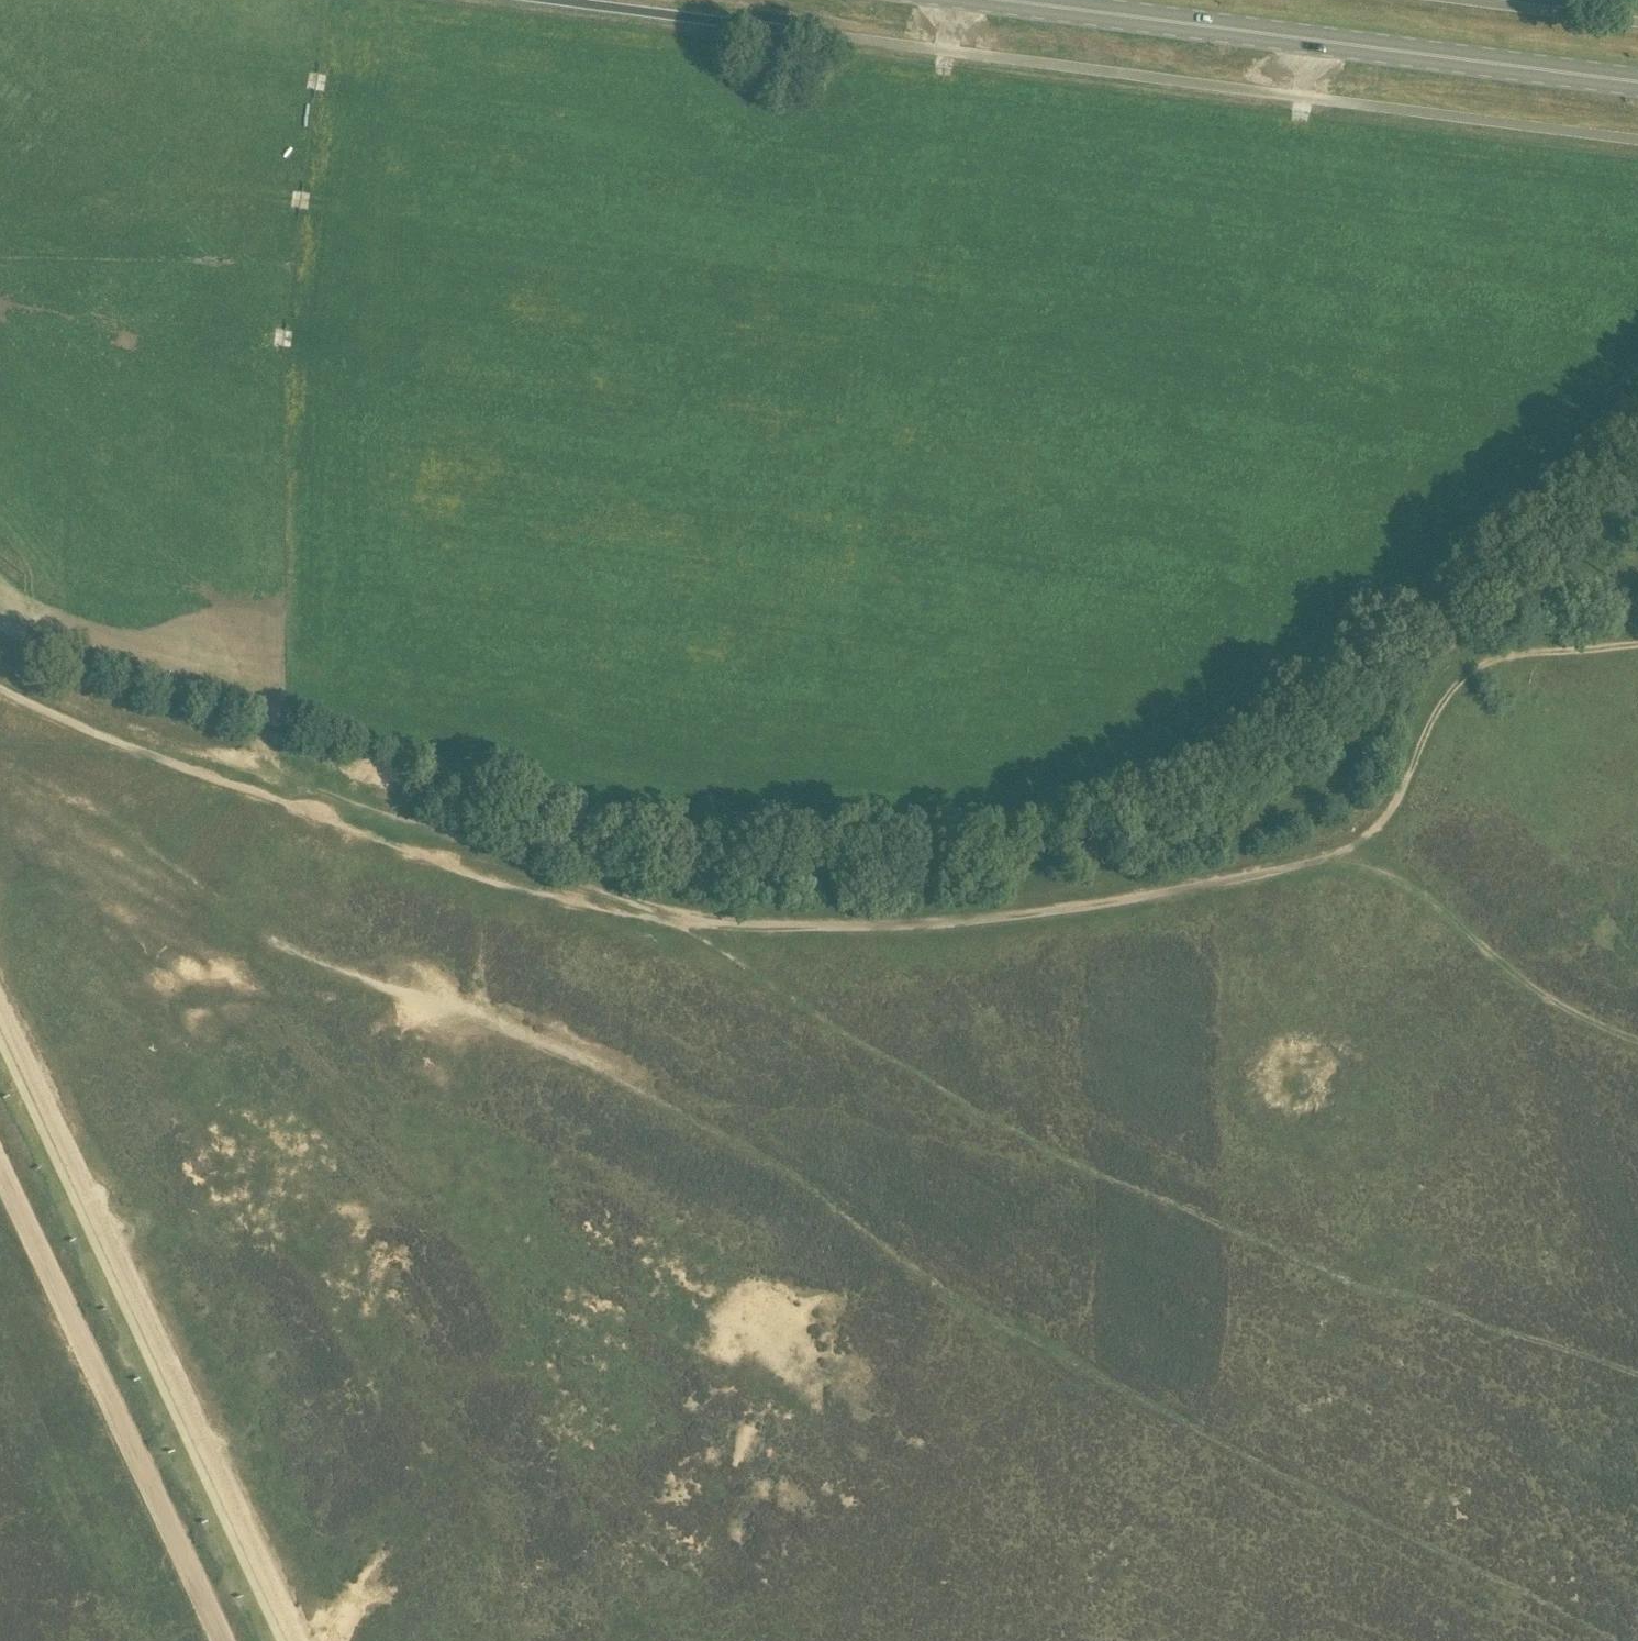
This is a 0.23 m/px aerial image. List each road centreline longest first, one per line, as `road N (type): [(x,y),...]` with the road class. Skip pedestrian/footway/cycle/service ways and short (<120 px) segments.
road 1 (track): [(1365,852),(1000,918),(870,928),(716,927),(342,826),(0,690)]
road 2 (track): [(297,1640),(0,1006)]
road 3 (primary): [(1007,0),(1637,82)]
road 4 (track): [(224,1640),(0,1164)]
road 5 (track): [(1365,852),(1427,705),(1460,669),(1514,651),(1637,634)]
road 6 (track): [(1637,1038),(1539,990),(1365,852)]

